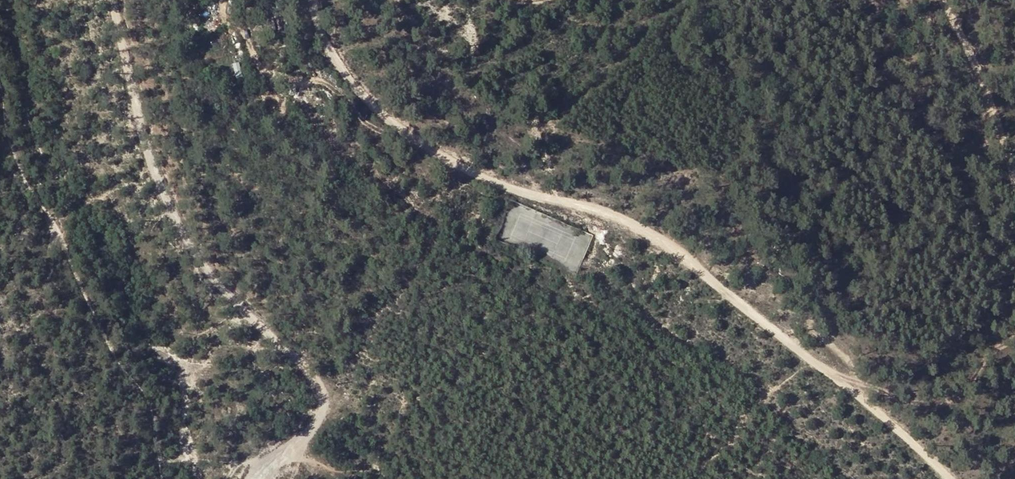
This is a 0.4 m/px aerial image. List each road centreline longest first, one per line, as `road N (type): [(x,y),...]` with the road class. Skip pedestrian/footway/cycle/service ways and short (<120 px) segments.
road 1 (unclassified): [(315,0),(330,46),(359,89),(402,130),(518,195),(584,210),(664,245),(866,402),(949,478)]
road 2 (unclassified): [(253,478),(309,434),(321,387),(218,287),(168,198),(118,0)]
road 3 (track): [(1014,169),(990,92),(945,0)]

